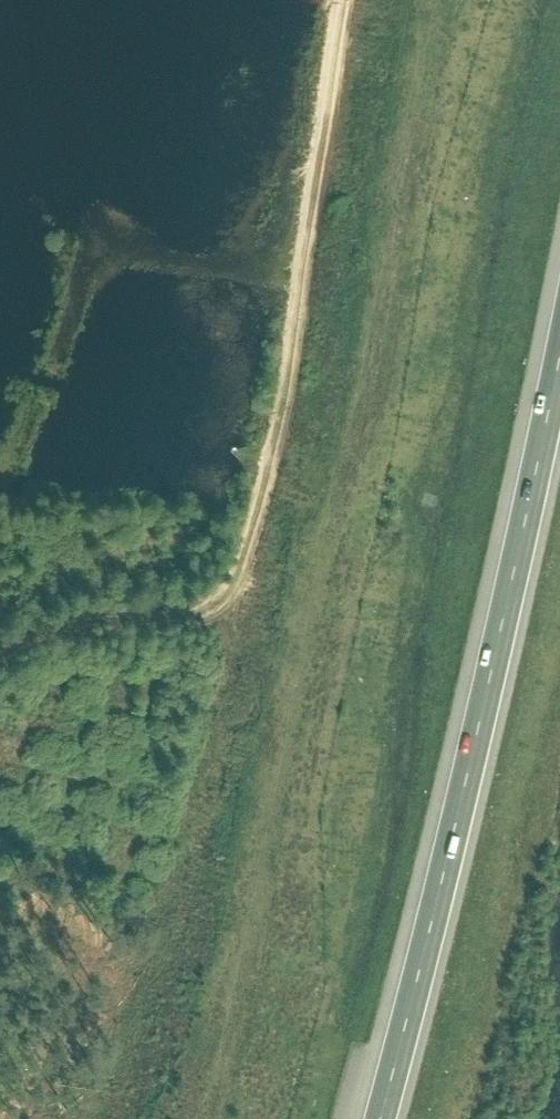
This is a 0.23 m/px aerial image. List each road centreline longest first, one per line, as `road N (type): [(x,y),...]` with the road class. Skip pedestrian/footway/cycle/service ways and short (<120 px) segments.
road 1 (track): [(343,0),(276,445),(230,587),(184,610),(70,626),(0,657)]
road 2 (motorway): [(559,350),(460,806),(380,1118)]

